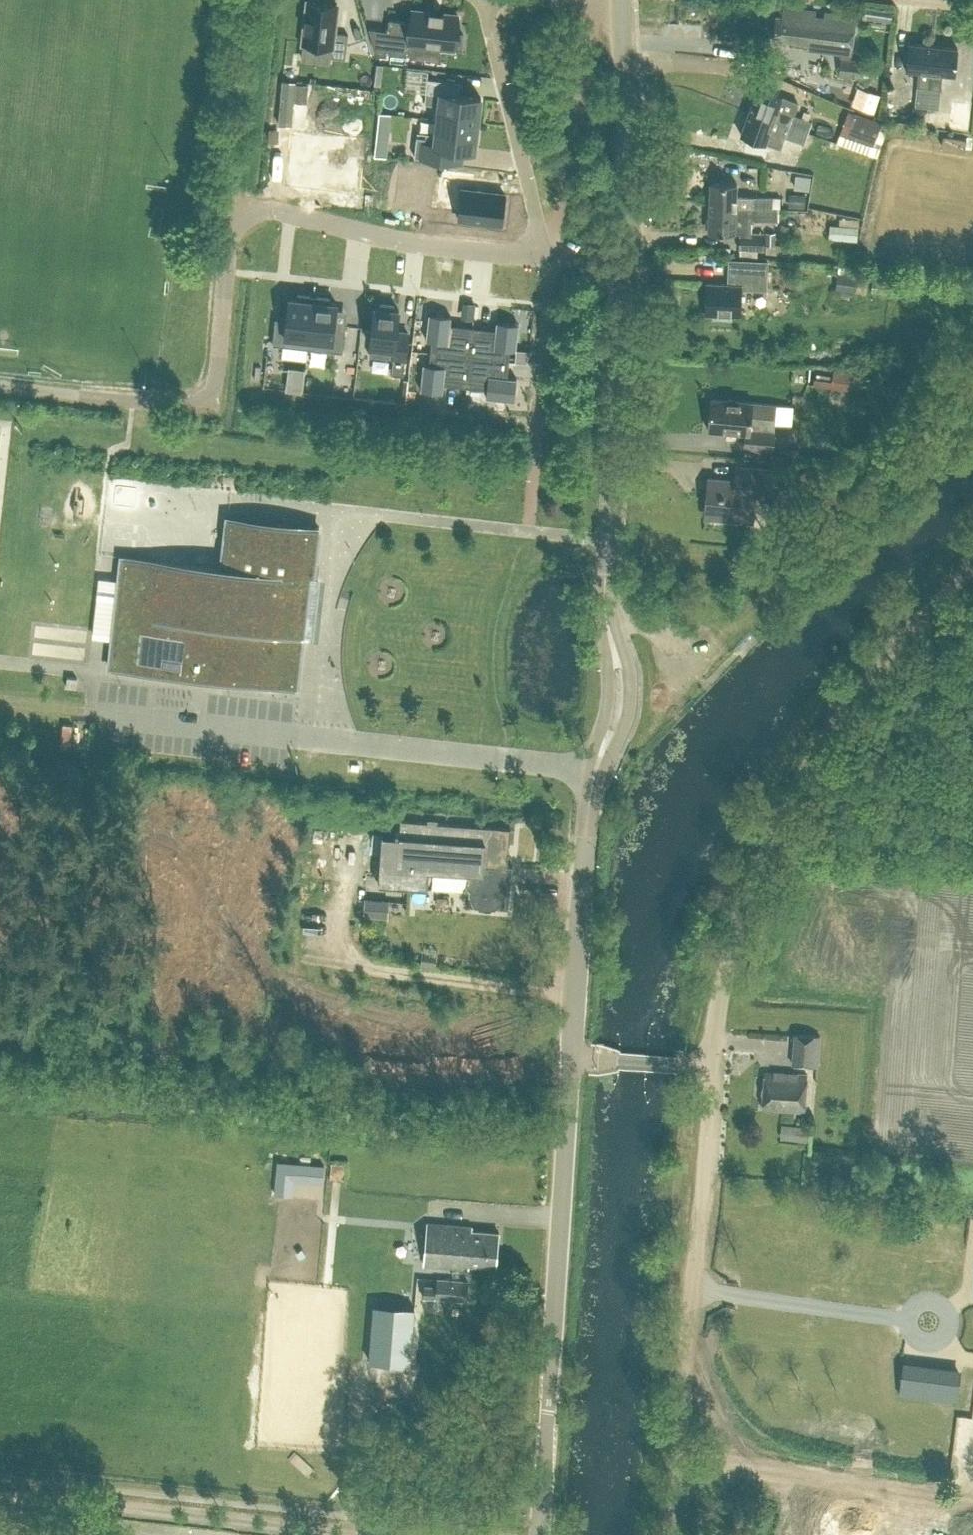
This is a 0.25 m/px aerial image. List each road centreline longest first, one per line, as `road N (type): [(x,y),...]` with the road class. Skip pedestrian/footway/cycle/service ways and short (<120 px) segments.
road 1 (unclassified): [(676,1063),(710,1064),(733,938),(801,777),(855,693),(972,568)]
road 2 (track): [(570,1092),(0,1031)]
road 3 (residential): [(212,405),(234,201),(425,244),(536,255)]
road 4 (residential): [(89,711),(594,769)]
road 5 (tertiary): [(540,1534),(571,1058)]
road 6 (track): [(972,389),(726,627),(635,622),(600,630)]
road 7 (track): [(0,1496),(362,1534)]
road 8 (tertiary): [(605,611),(625,266)]
road 9 (track): [(679,1534),(680,1423),(703,1198)]
road 10 (tertiary): [(571,1058),(594,769)]
road 11 (tertiary): [(625,266),(629,141),(620,0)]
road 12 (residential): [(488,0),(534,211),(536,255)]
road 13 (tertiary): [(594,769),(607,761),(629,694),(605,611)]
road 14 (tertiary): [(605,611),(608,691),(590,754),(594,769)]

